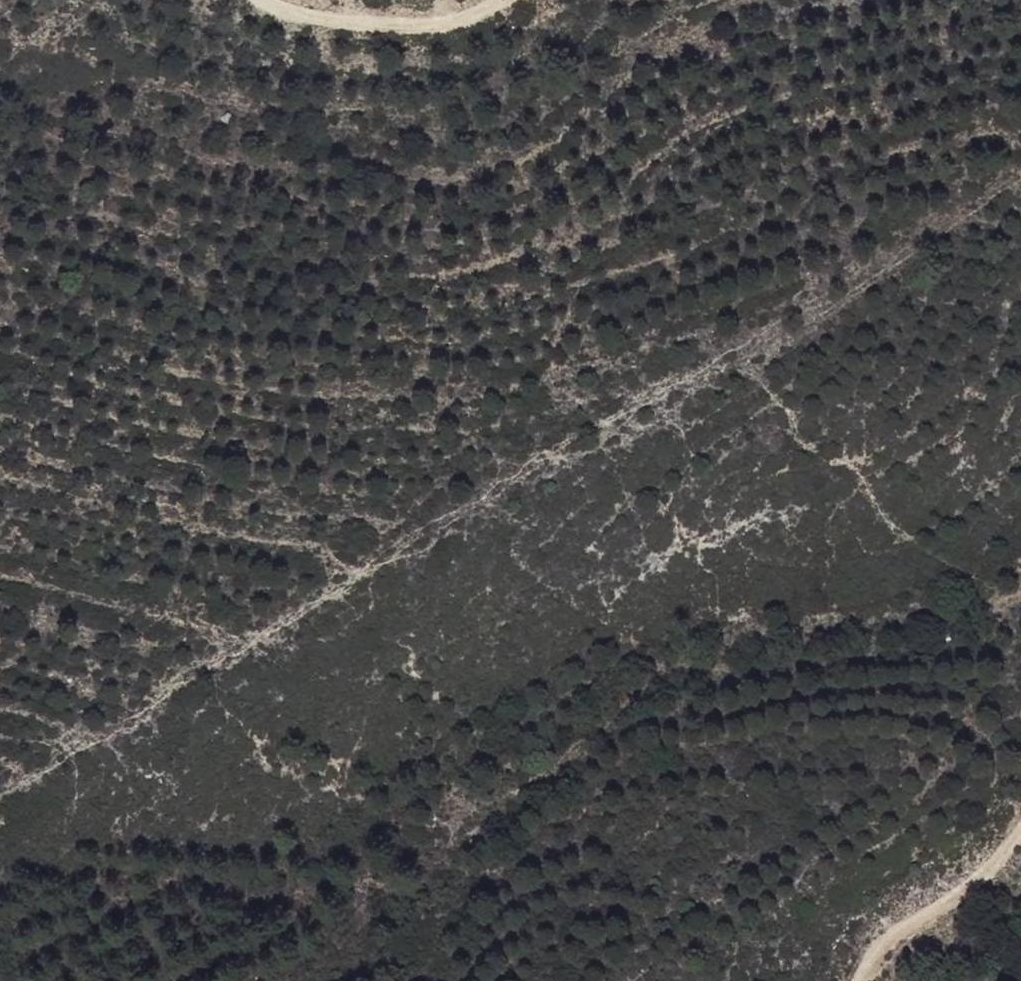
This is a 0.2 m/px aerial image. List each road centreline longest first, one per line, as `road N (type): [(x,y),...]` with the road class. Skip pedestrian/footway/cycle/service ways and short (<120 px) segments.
road 1 (track): [(499,0),(468,18),(319,23),(253,0)]
road 2 (track): [(863,980),(886,932),(995,863),(1020,831)]

